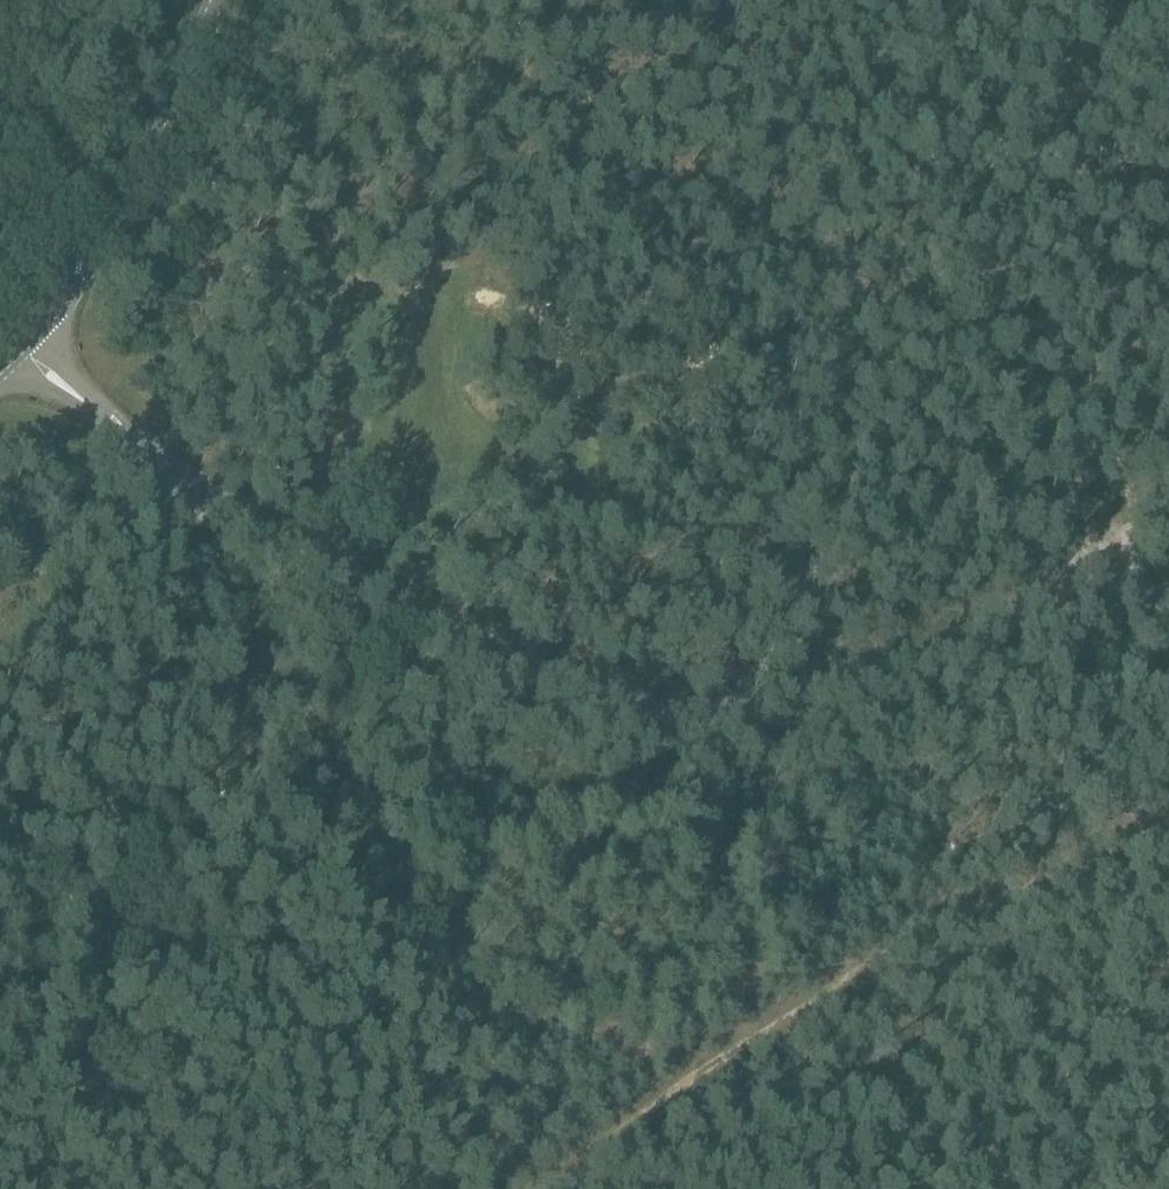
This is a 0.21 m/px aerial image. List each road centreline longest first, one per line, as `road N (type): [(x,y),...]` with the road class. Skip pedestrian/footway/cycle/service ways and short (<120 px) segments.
road 1 (unclassified): [(1168,598),(1099,576),(856,691),(777,712),(652,721),(542,643),(300,552),(123,435),(26,349)]
road 2 (track): [(535,1188),(525,1109),(471,965),(206,561),(190,524)]
road 3 (track): [(1168,820),(816,960),(622,1089),(523,1188)]
road 4 (tertiary): [(26,349),(96,245),(219,0)]

